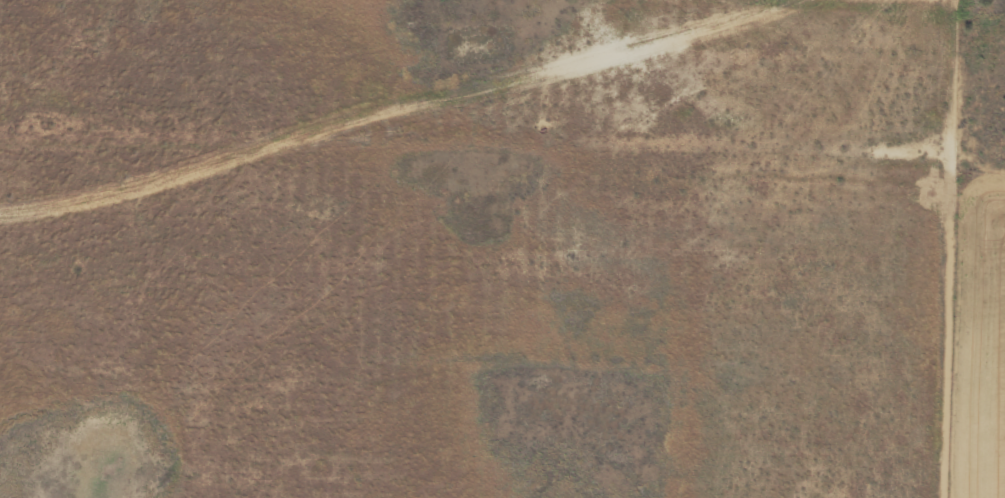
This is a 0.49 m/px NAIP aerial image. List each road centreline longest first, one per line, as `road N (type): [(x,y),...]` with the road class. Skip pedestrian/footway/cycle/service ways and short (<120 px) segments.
road 1 (residential): [(894,497),(906,203),(881,167),(0,154)]

